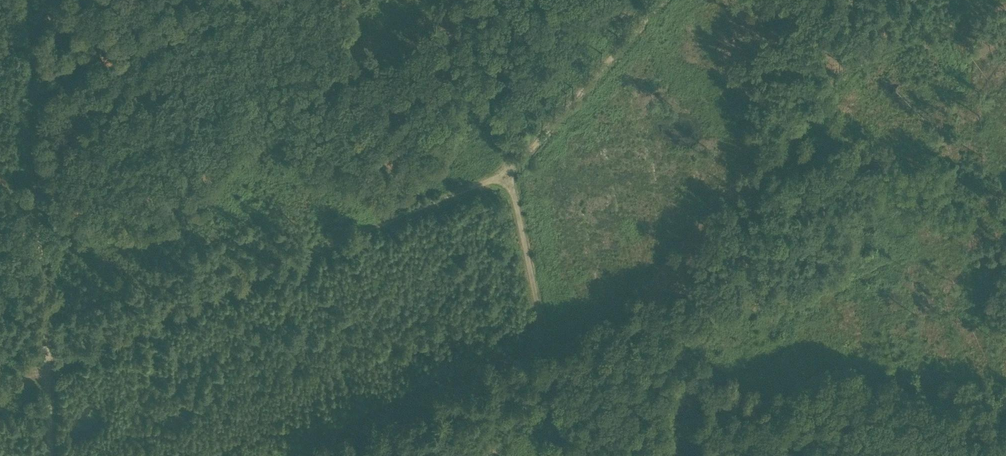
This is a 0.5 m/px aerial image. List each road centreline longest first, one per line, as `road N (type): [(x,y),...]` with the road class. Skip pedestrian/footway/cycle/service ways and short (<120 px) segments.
road 1 (track): [(668,0),(579,102),(491,175),(365,241),(38,373)]
road 2 (track): [(38,373),(27,0)]
road 3 (track): [(491,175),(576,455)]

